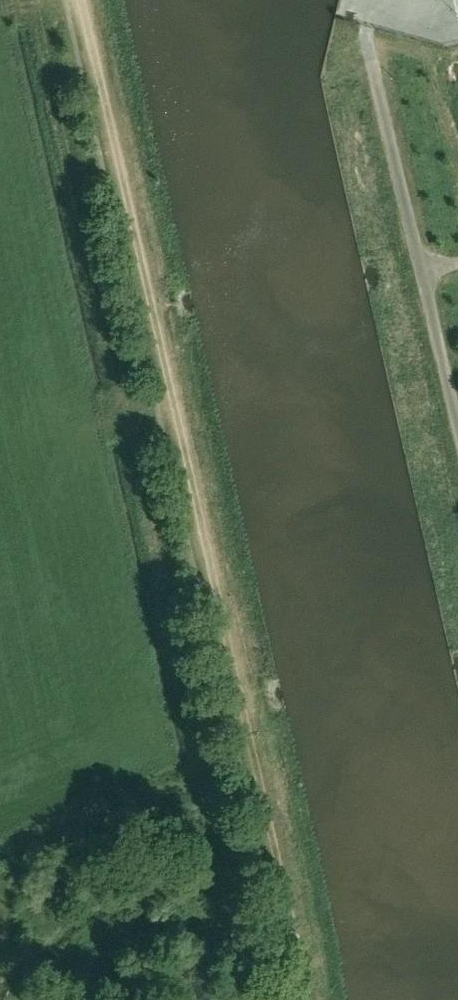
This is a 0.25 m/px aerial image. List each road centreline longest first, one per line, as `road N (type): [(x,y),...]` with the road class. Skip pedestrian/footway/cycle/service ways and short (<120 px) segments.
road 1 (track): [(85,0),(295,928),(291,999)]
road 2 (unclassified): [(457,424),(368,35)]

